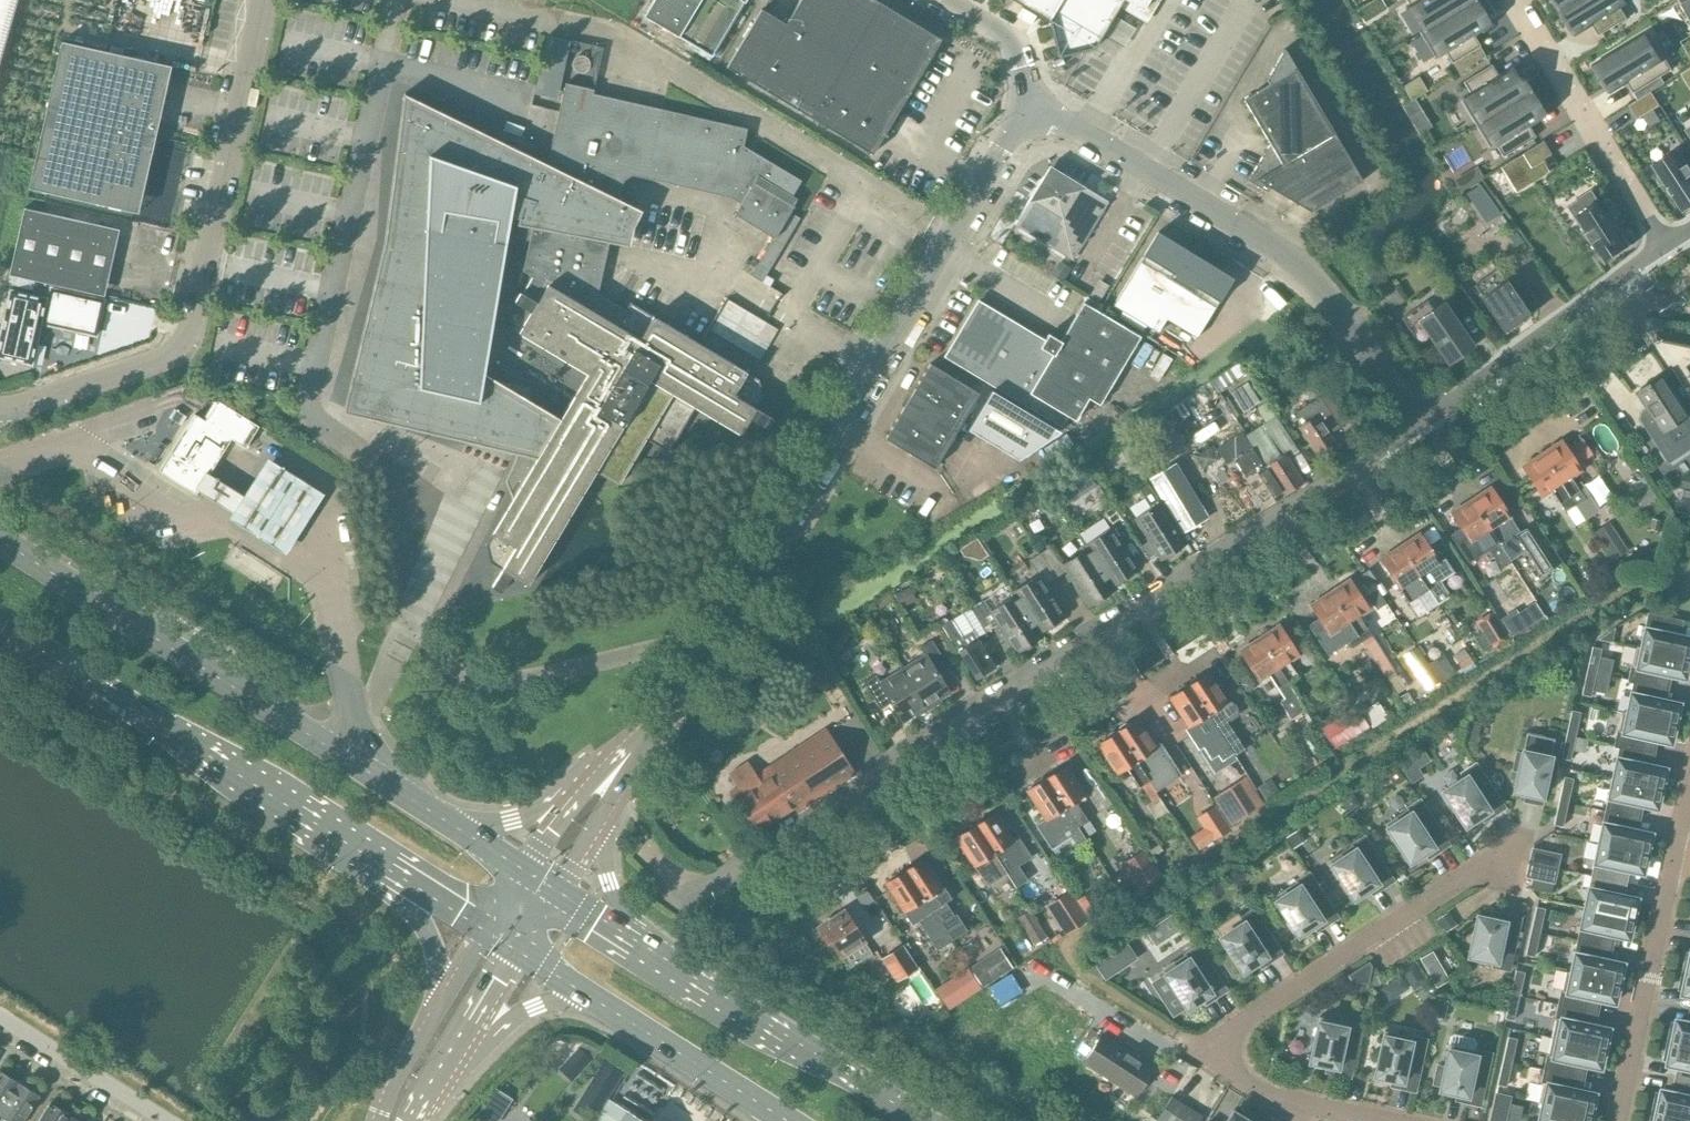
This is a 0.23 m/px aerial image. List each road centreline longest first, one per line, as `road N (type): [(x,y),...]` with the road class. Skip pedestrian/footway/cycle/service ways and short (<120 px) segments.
road 1 (residential): [(705,886),(1415,425)]
road 2 (residential): [(635,748),(752,575),(1032,109)]
road 3 (residential): [(1388,1120),(1274,1096),(1201,1049),(1512,845)]
road 4 (secondary): [(461,828),(0,538)]
road 5 (residential): [(1032,109),(1300,263),(1415,425)]
road 6 (residential): [(67,387),(185,352),(262,0)]
road 7 (secondary): [(0,629),(385,866)]
road 8 (secondary): [(937,1120),(636,937)]
road 9 (residential): [(1617,1120),(1689,786)]
road 10 (residential): [(1415,425),(1666,245)]
road 11 (residential): [(1666,245),(1515,0)]
road 12 (secondary): [(595,1001),(792,1120)]
road 13 (residential): [(169,1120),(0,1016)]
road 14 (residential): [(635,748),(511,819),(461,828)]
road 15 (residential): [(636,937),(609,880),(605,840),(622,779)]
road 16 (unclassified): [(385,866),(424,927),(438,980),(436,1014)]
road 17 (unclassified): [(450,1050),(536,1007),(595,1001)]
road 18 (residential): [(954,0),(1007,31),(1032,109)]
road 19 (residential): [(635,748),(538,846)]
road 20 (unclassified): [(436,1014),(378,1120)]
road 21 (unclassified): [(450,1050),(513,947)]

